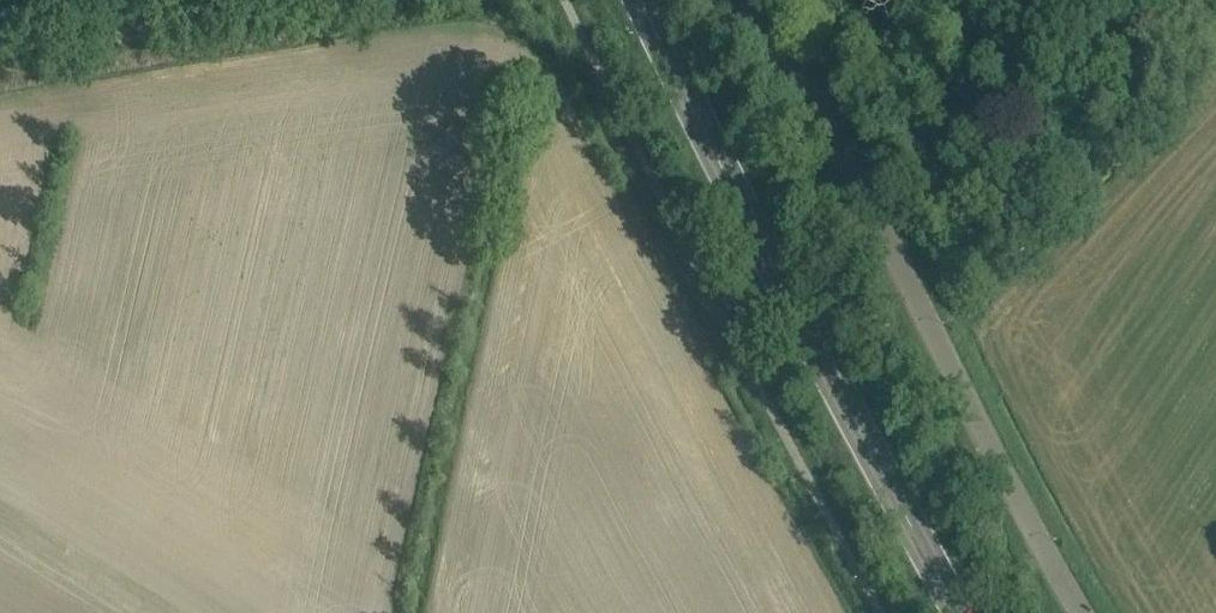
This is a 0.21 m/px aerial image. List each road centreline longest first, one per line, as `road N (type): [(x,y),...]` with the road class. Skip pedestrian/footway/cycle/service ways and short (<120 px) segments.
road 1 (unclassified): [(1106,612),(755,0)]
road 2 (secondary): [(962,612),(639,0)]
road 3 (track): [(317,0),(0,51)]

